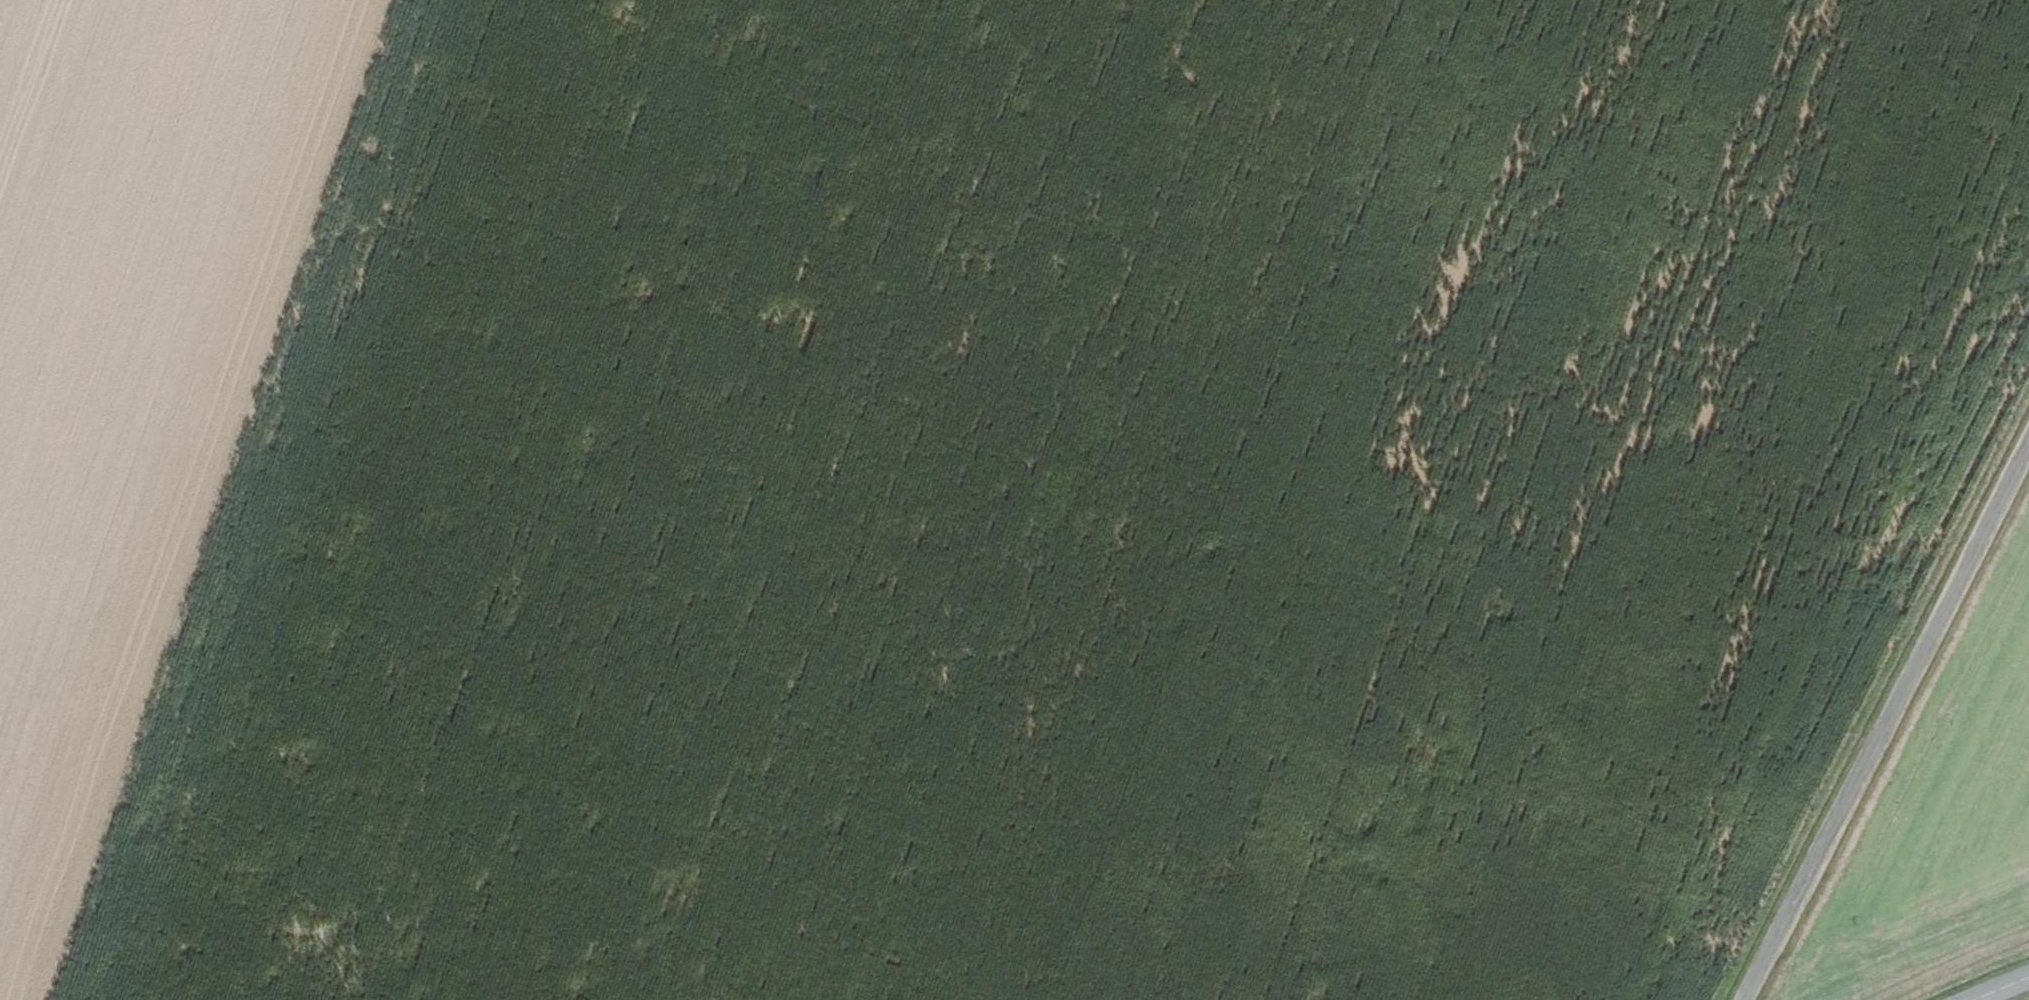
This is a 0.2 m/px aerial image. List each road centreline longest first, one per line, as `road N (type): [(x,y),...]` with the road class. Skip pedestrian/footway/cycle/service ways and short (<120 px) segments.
road 1 (unclassified): [(1745,999),(2028,444)]

